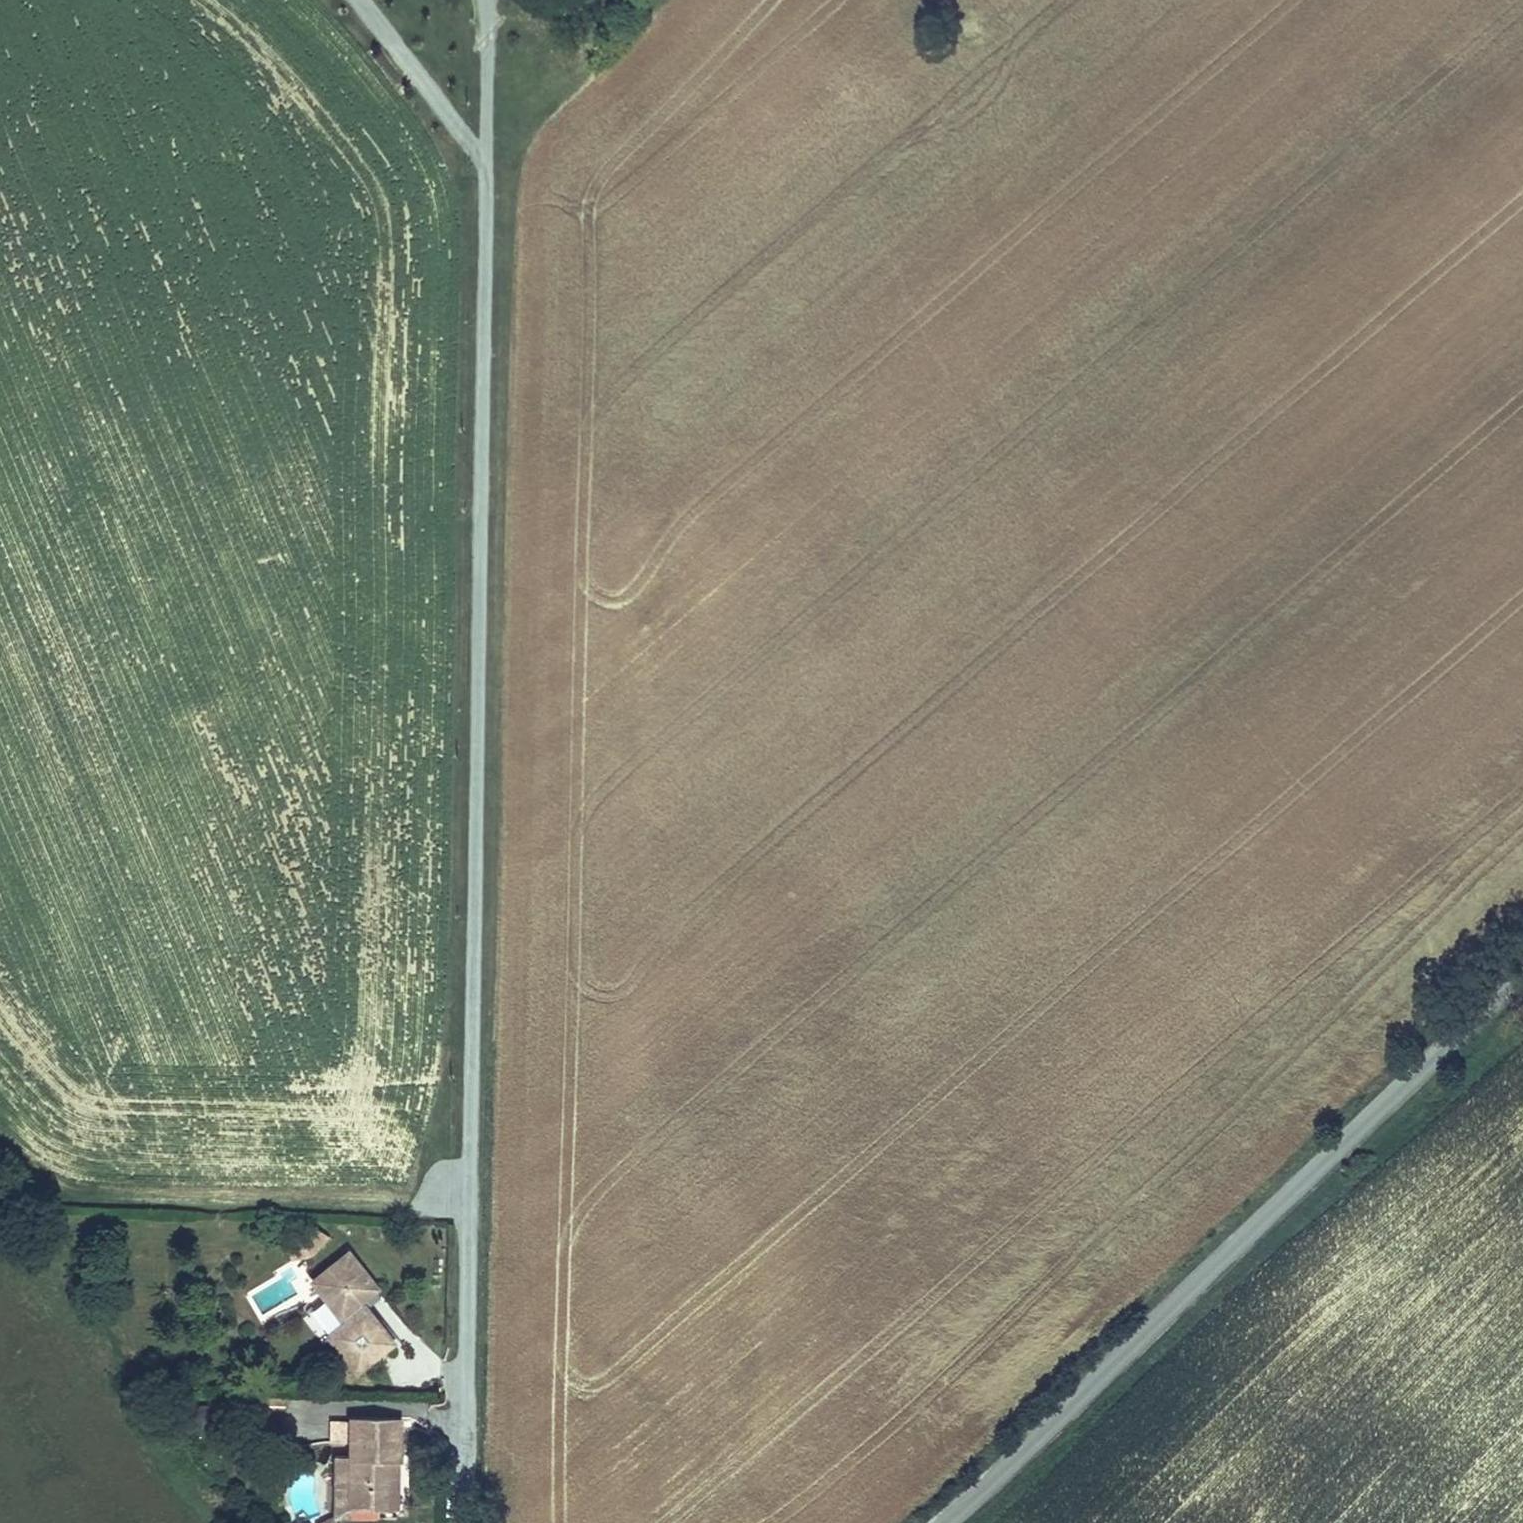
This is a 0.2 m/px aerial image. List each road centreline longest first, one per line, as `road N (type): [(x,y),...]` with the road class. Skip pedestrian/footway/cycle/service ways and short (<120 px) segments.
road 1 (unclassified): [(488,35),(462,1522)]
road 2 (unclassified): [(1522,969),(943,1522)]

